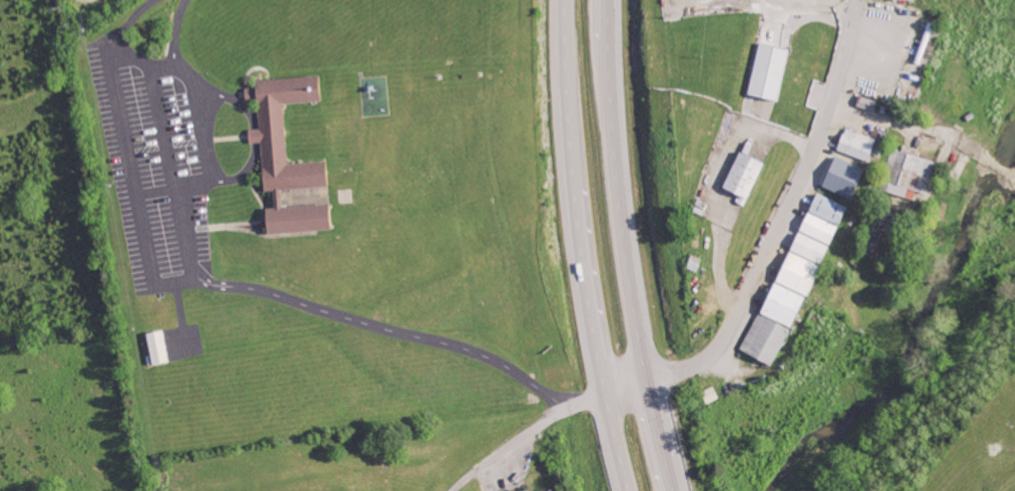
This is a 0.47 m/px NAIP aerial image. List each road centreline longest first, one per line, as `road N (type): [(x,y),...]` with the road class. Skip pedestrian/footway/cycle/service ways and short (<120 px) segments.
road 1 (residential): [(477,490),(535,423),(647,374),(684,367),(717,343),(819,129),(857,0)]
road 2 (trunk): [(677,490),(647,374),(622,221),(612,0)]
road 3 (trunk): [(567,0),(578,213),(604,393),(630,490)]

